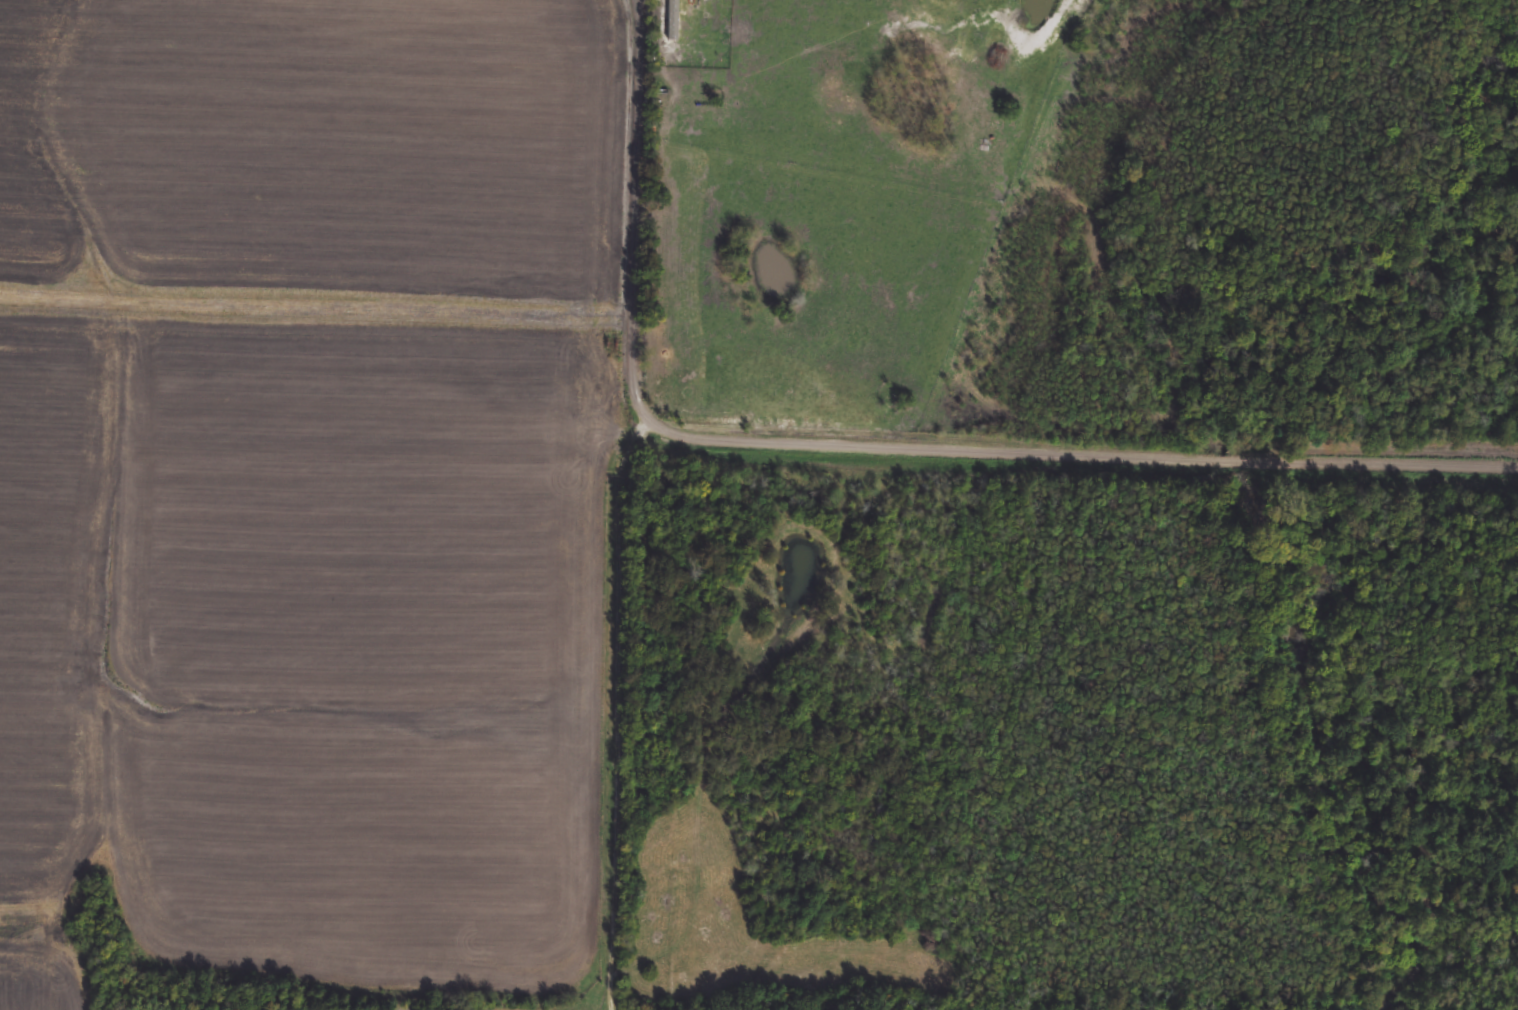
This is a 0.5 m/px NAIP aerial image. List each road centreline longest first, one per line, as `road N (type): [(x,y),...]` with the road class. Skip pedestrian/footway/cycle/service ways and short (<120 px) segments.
road 1 (residential): [(1217,459),(651,433),(634,414),(626,383),(634,0)]
road 2 (residential): [(1517,464),(1217,459)]

